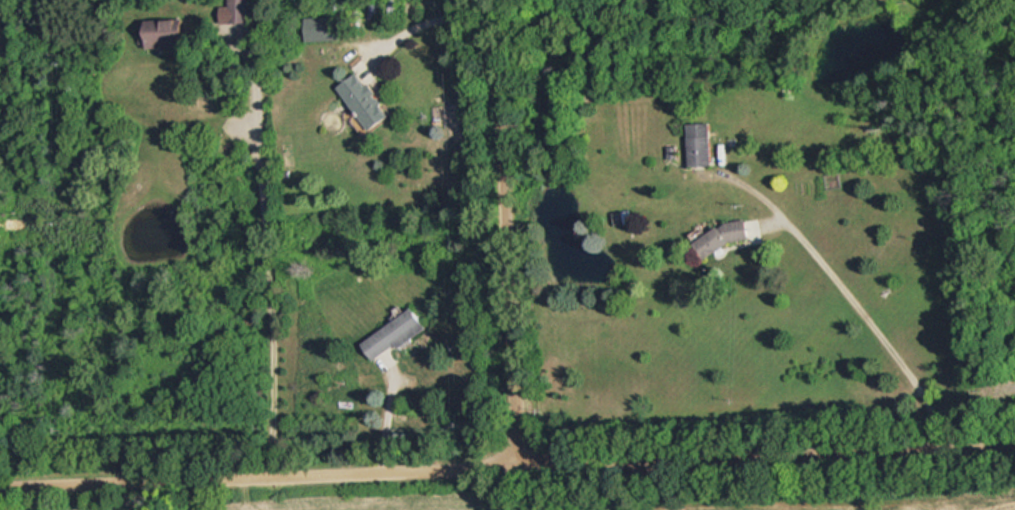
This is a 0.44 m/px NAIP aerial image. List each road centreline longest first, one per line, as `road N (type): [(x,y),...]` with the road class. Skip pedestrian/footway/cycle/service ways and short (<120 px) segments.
road 1 (residential): [(0,485),(1014,441)]
road 2 (residential): [(523,463),(498,0)]

